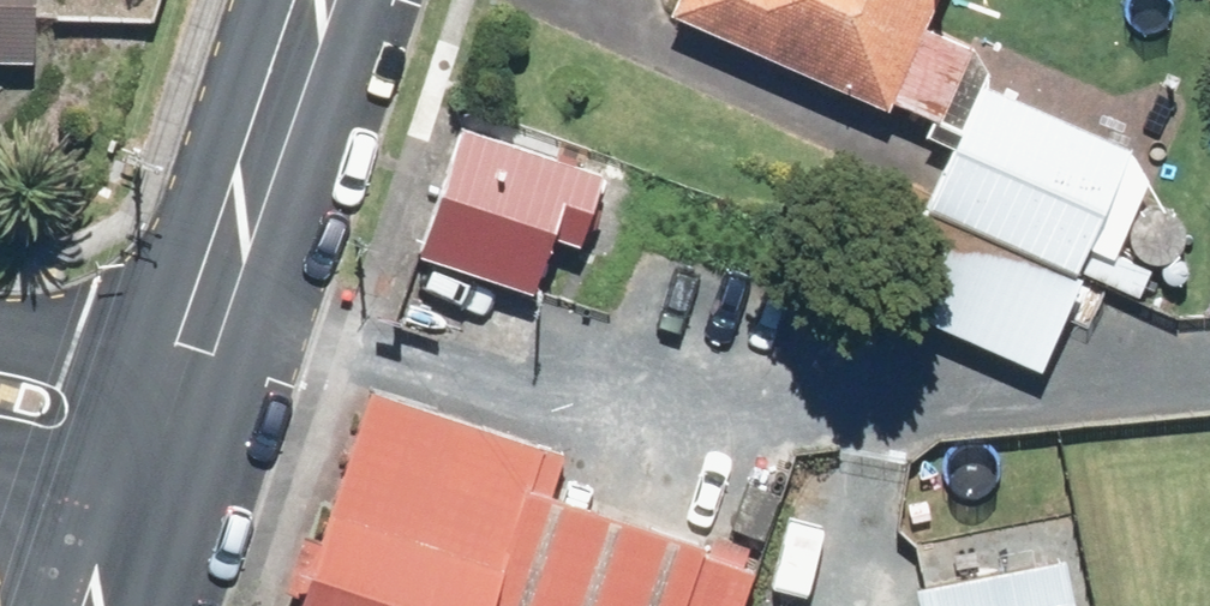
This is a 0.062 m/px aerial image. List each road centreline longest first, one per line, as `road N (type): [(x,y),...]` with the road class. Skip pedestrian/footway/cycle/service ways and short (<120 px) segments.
road 1 (secondary): [(312,0),(187,351)]
road 2 (unclassified): [(0,337),(187,351)]
road 3 (secondary): [(187,351),(137,500)]
road 4 (unclassified): [(137,500),(0,462)]

